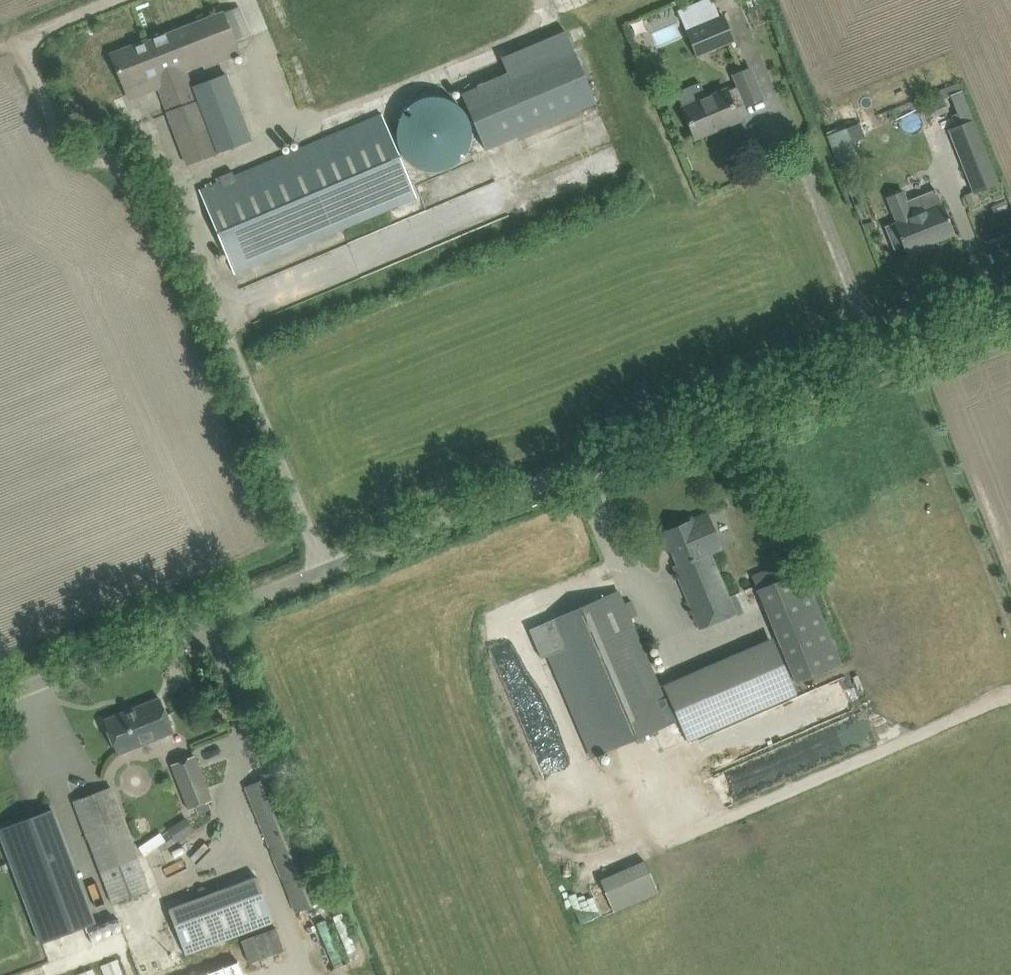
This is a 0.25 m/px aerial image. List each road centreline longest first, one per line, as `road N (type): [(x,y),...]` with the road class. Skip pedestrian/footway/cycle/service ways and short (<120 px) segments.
road 1 (unclassified): [(0,706),(1010,303)]
road 2 (track): [(171,273),(121,164),(68,155),(19,44)]
road 3 (track): [(0,52),(126,0)]

